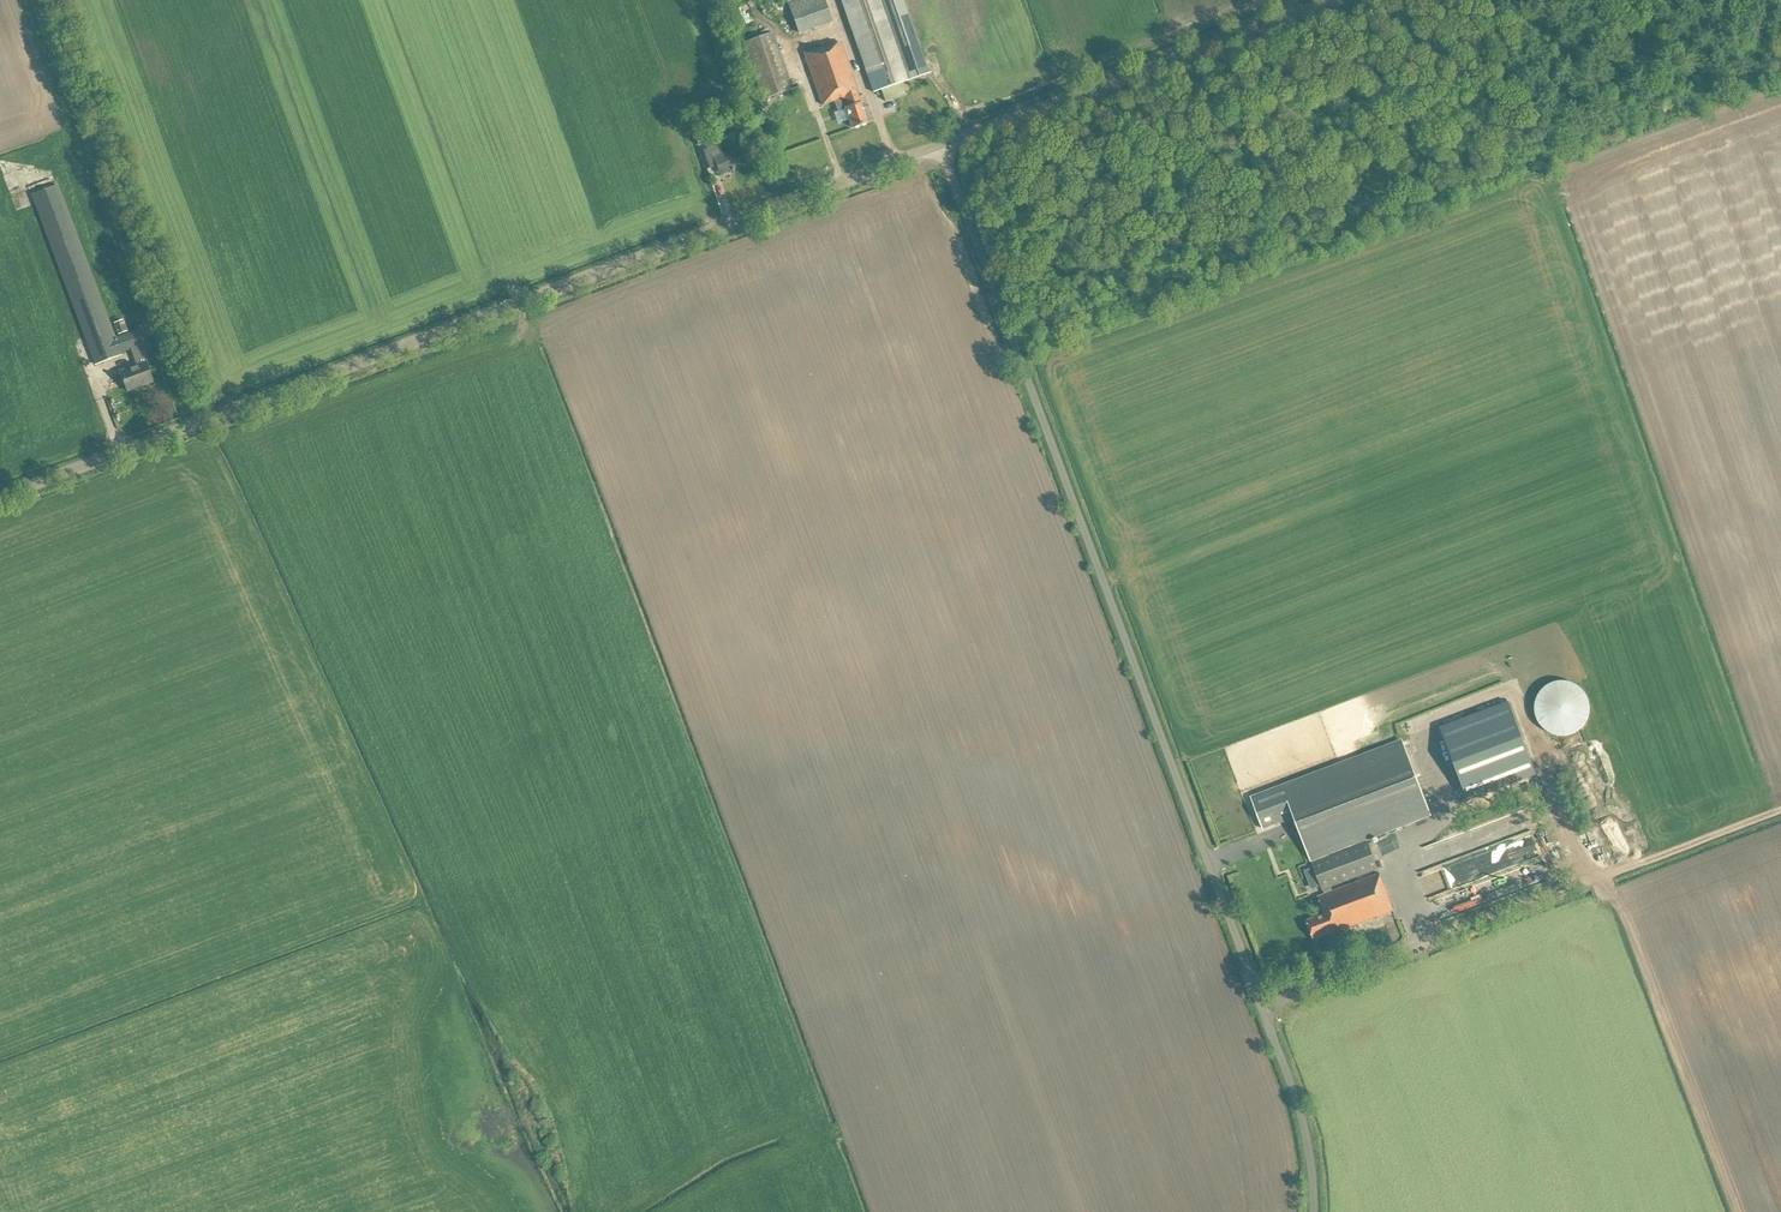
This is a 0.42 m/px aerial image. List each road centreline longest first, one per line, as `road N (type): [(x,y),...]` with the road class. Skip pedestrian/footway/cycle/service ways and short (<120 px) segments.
road 1 (unclassified): [(1311,1211),(1311,1138),(942,146)]
road 2 (unclassified): [(0,498),(942,146)]
road 3 (unclassified): [(942,146),(1327,0)]

